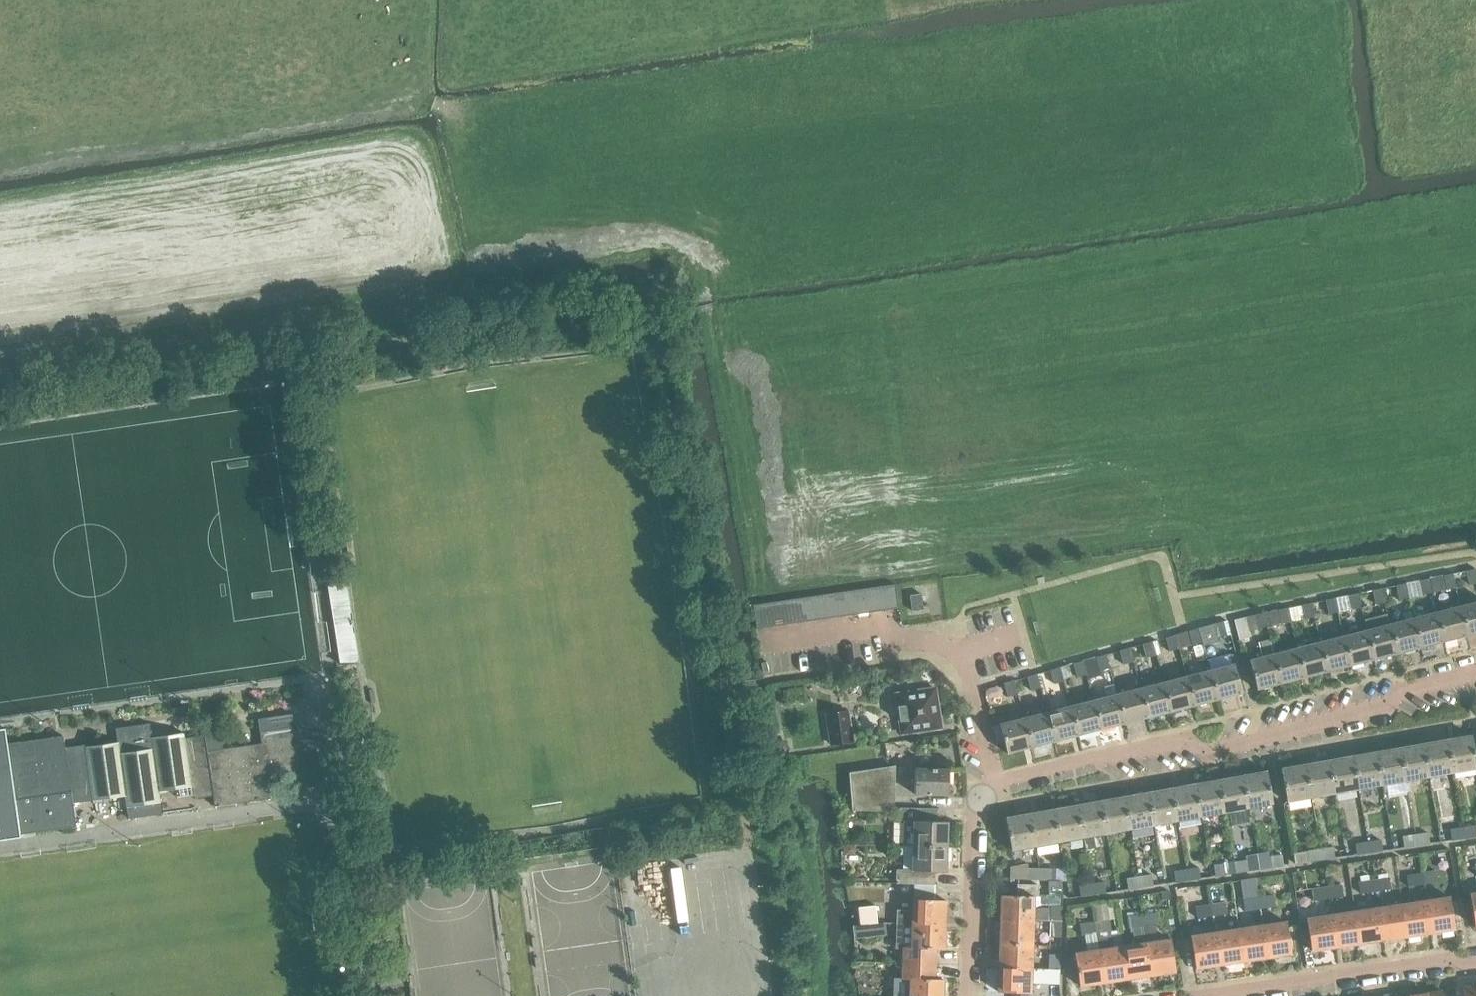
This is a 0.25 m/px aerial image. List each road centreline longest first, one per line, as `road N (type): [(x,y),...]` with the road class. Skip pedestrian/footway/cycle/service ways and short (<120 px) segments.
road 1 (residential): [(996,781),(1185,739),(1212,751),(1388,706),(1404,687),(1475,670)]
road 2 (residential): [(996,781),(959,652),(882,631),(768,644)]
road 3 (residential): [(969,995),(973,806),(996,781)]
road 4 (residential): [(1255,995),(1475,962)]

